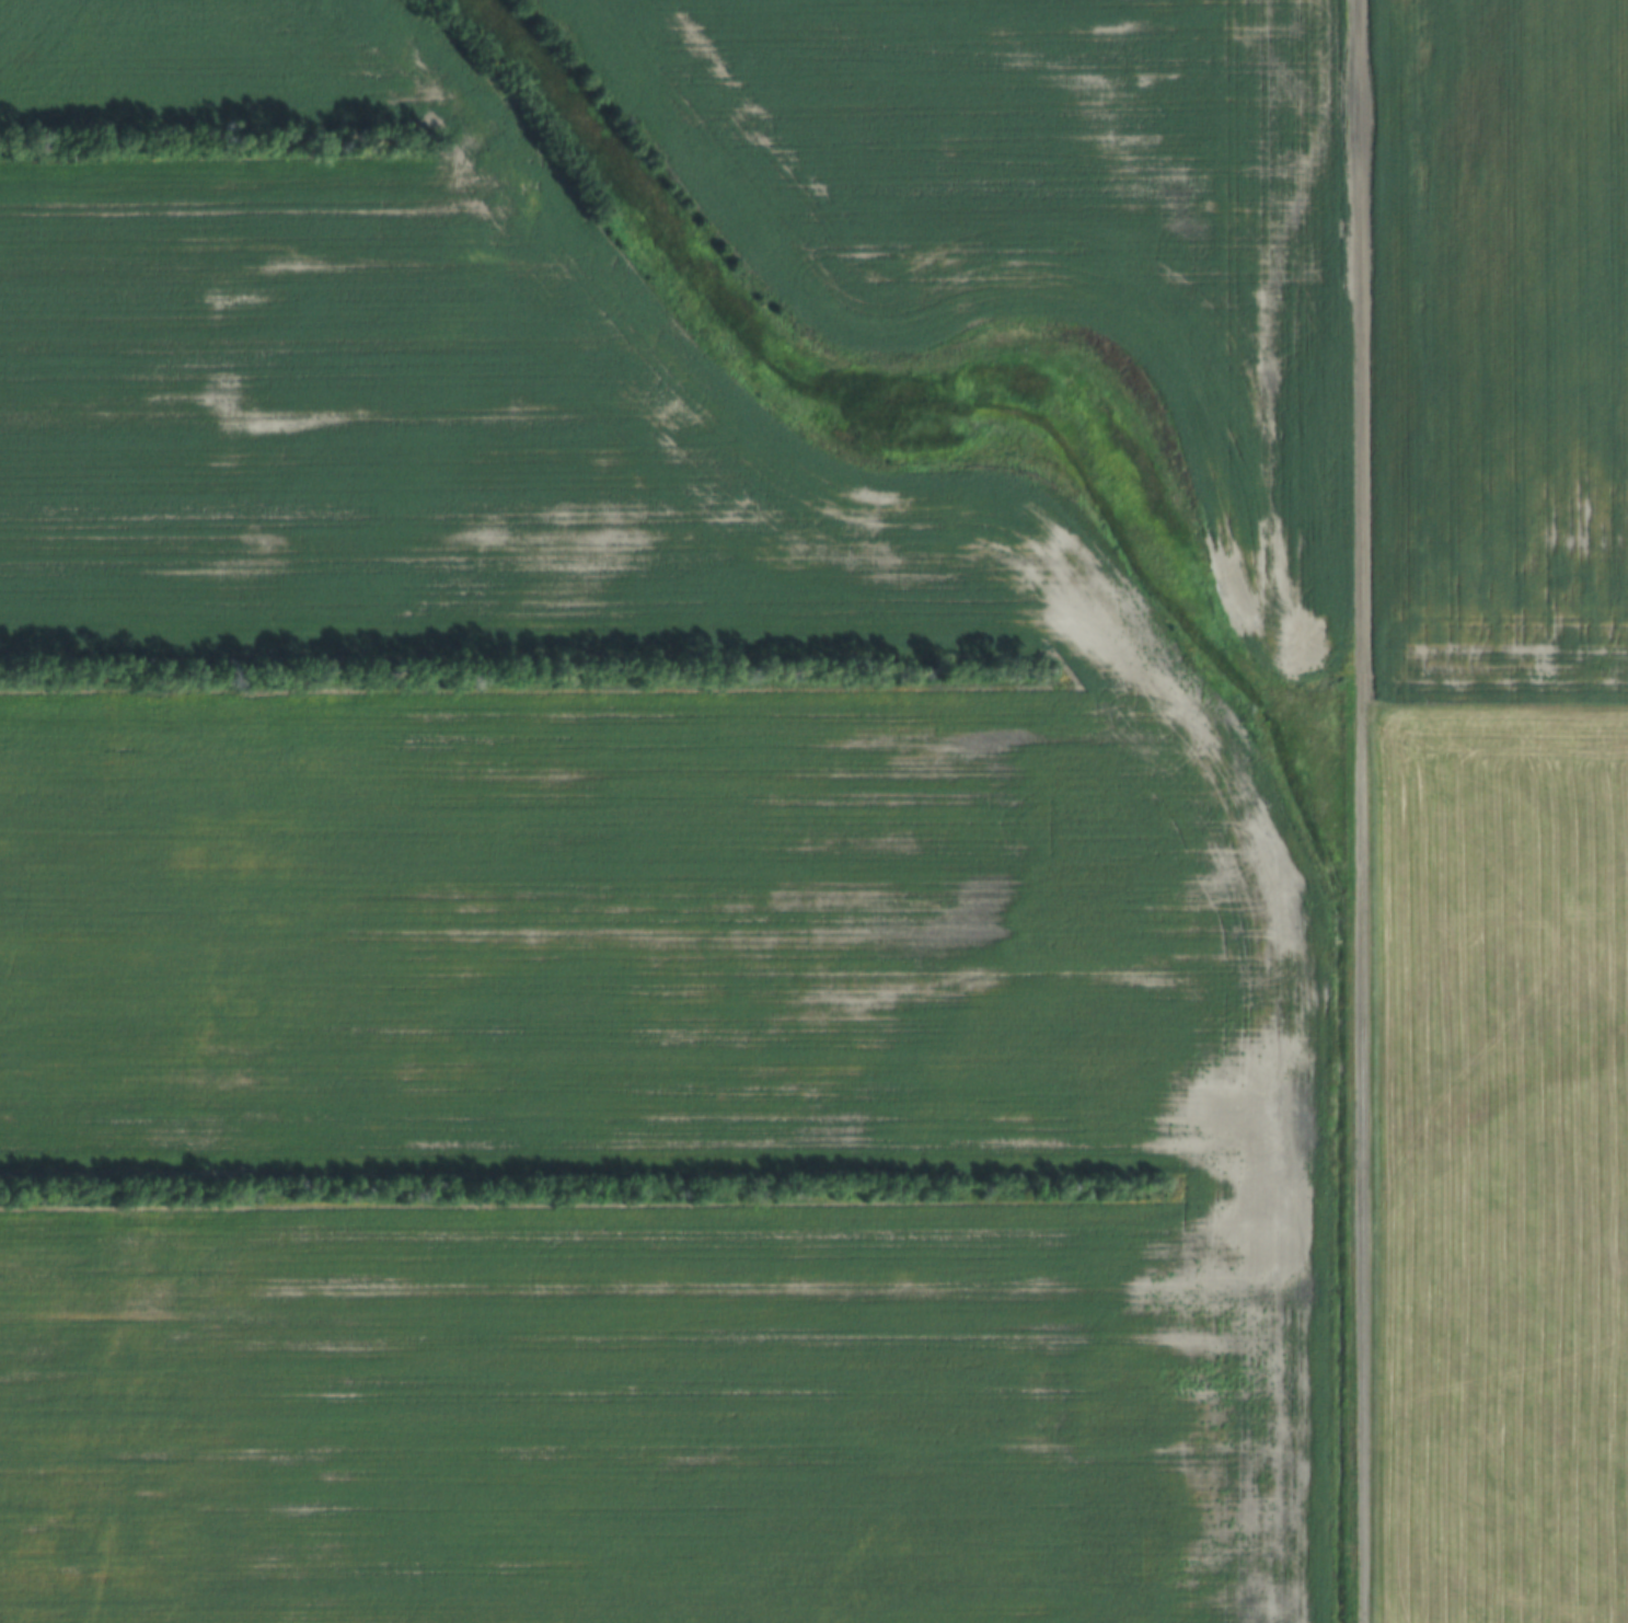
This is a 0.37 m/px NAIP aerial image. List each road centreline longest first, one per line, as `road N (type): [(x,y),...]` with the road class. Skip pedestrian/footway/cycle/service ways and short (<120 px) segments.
road 1 (track): [(1364,1622),(1357,0)]

